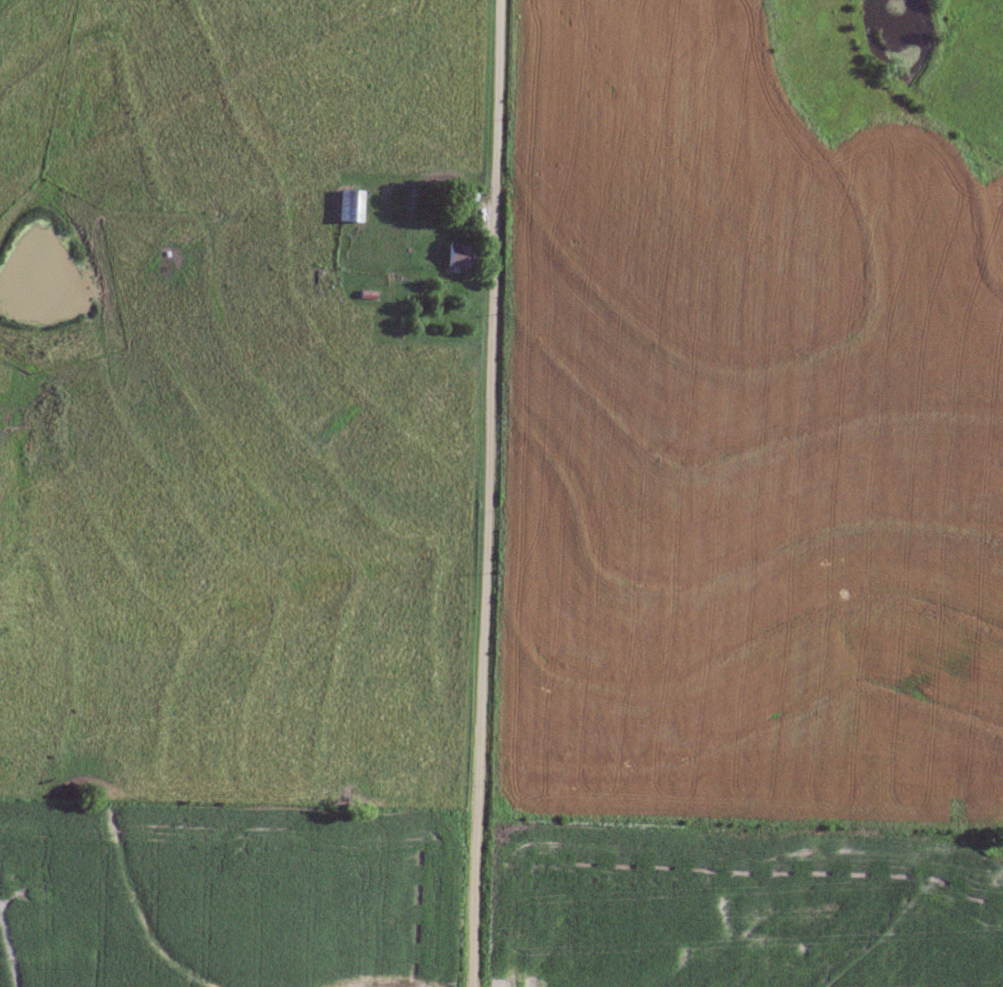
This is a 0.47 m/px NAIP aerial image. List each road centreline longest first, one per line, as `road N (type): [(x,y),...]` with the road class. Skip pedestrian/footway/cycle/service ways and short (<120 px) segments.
road 1 (residential): [(472,986),(499,0)]

